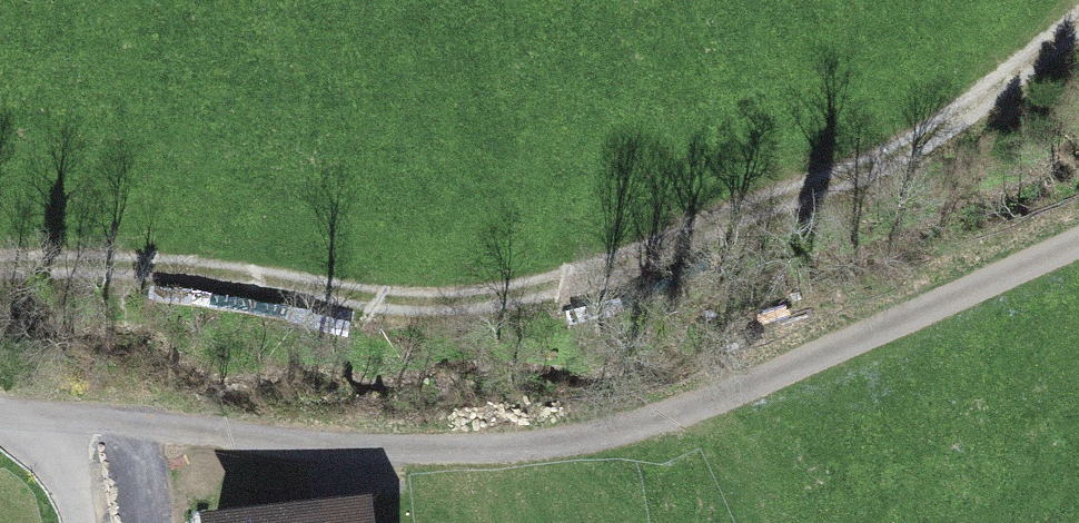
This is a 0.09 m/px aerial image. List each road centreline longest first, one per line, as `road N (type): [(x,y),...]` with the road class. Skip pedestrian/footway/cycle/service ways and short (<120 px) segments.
road 1 (track): [(0,278),(165,278),(289,288),(355,306),(616,286),(743,201),(887,173),(995,95),(1078,4)]
road 2 (track): [(65,421),(272,451),(536,456),(826,365),(1078,244)]

